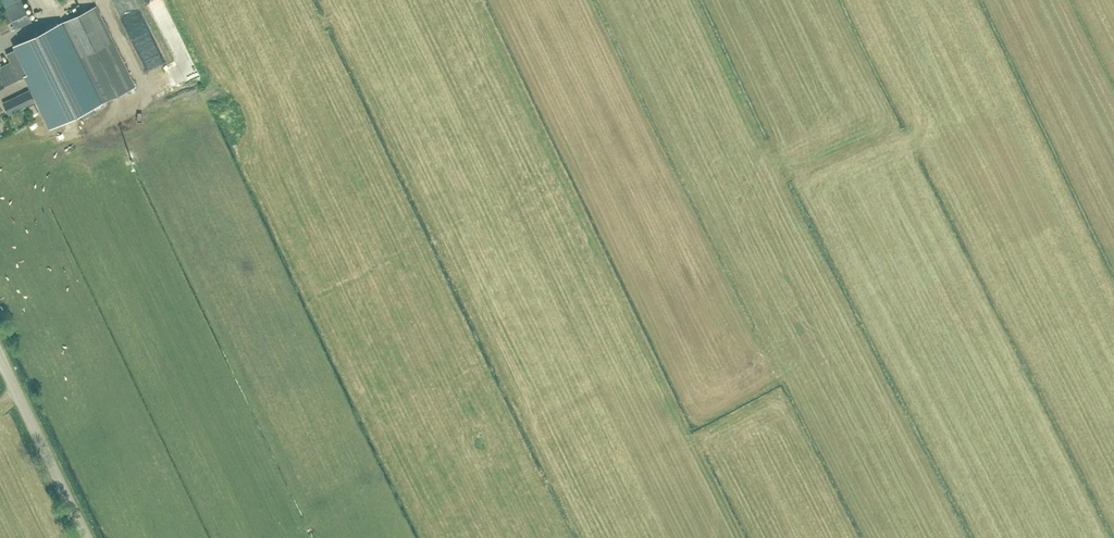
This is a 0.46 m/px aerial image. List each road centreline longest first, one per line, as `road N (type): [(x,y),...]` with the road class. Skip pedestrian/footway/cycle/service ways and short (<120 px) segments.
road 1 (unclassified): [(88,537),(0,355)]

